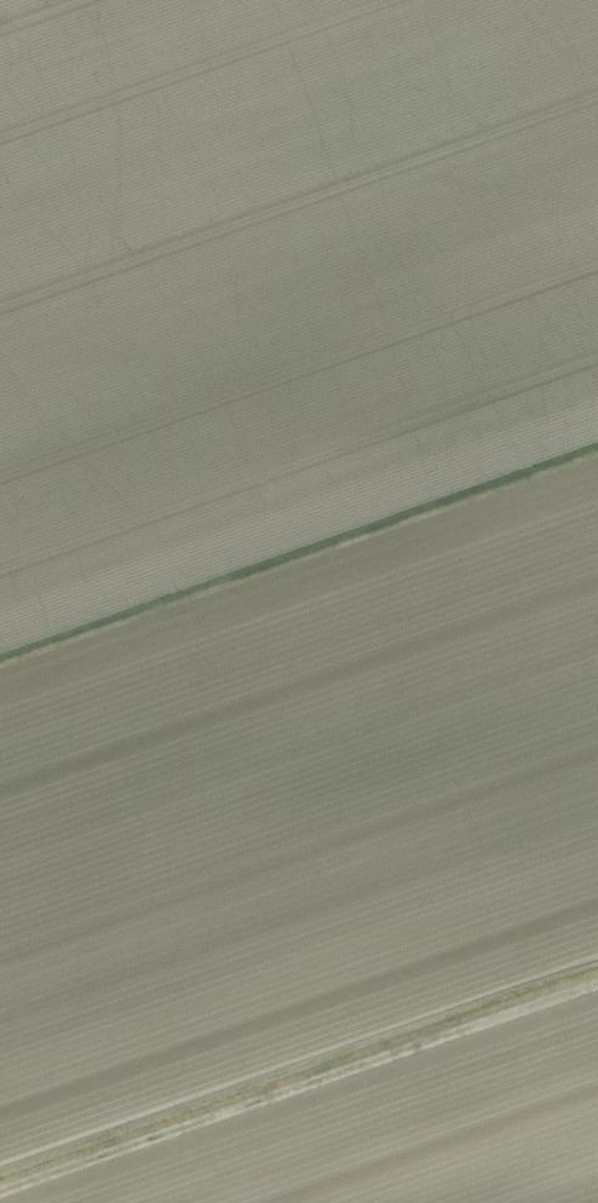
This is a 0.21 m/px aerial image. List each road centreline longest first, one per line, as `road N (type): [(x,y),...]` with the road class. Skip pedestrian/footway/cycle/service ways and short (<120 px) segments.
road 1 (track): [(597,990),(0,1199)]

